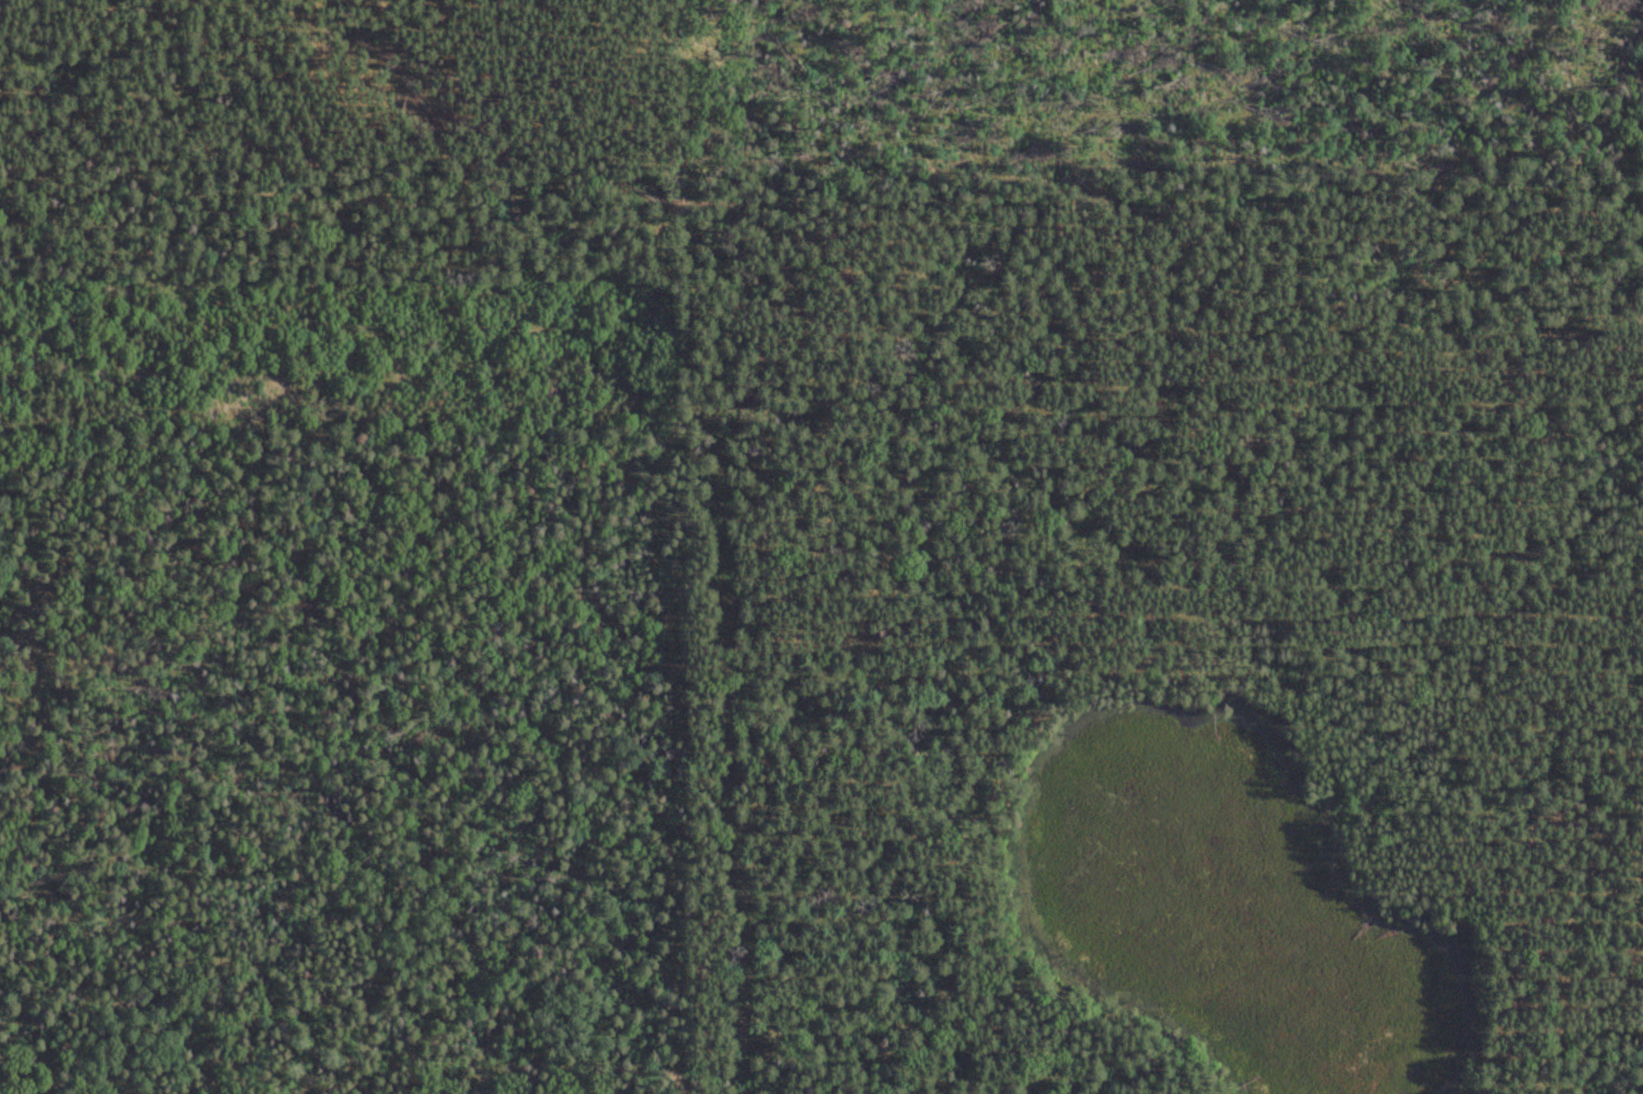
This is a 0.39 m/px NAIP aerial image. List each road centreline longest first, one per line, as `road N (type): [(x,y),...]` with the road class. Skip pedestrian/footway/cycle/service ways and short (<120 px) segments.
road 1 (residential): [(0,35),(754,21)]
road 2 (residential): [(842,300),(754,21),(758,0)]

